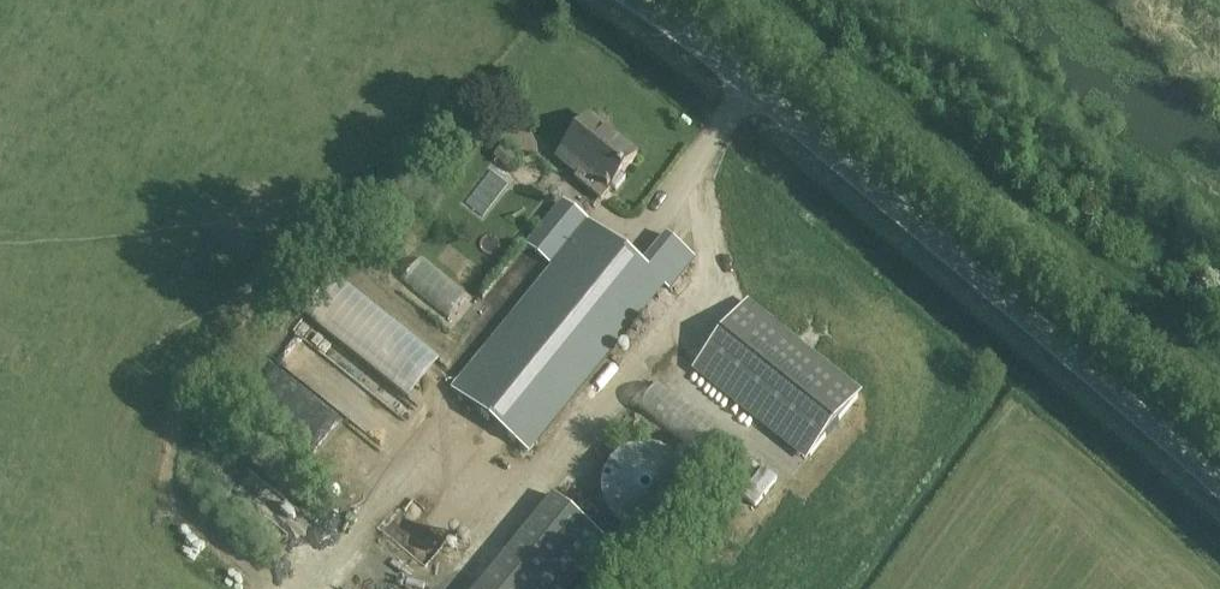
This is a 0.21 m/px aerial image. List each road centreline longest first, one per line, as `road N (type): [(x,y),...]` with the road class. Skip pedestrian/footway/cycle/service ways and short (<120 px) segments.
road 1 (unclassified): [(1219,484),(749,82),(635,0)]

